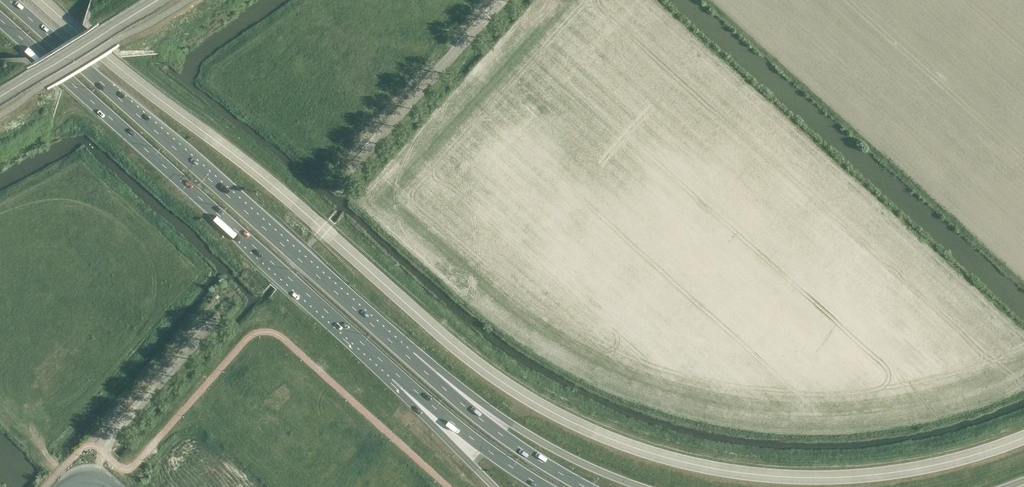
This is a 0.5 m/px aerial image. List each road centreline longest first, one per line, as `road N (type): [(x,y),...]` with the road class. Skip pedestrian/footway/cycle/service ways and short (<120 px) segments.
road 1 (trunk): [(408,356),(9,0)]
road 2 (trunk): [(0,18),(394,372)]
road 3 (trunk): [(643,486),(540,441),(408,356)]
road 4 (trunk): [(585,486),(505,437),(408,356)]
road 5 (trunk): [(394,372),(544,486)]
road 6 (trunk): [(394,372),(495,486)]

